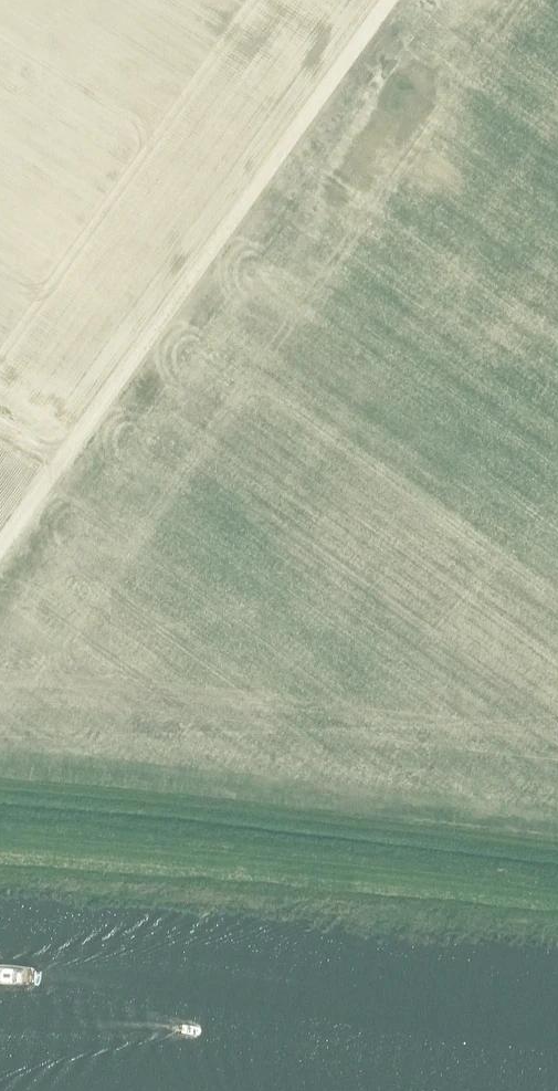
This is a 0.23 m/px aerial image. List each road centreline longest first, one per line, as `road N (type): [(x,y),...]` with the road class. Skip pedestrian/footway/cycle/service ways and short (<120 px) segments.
road 1 (track): [(387,0),(0,547)]

